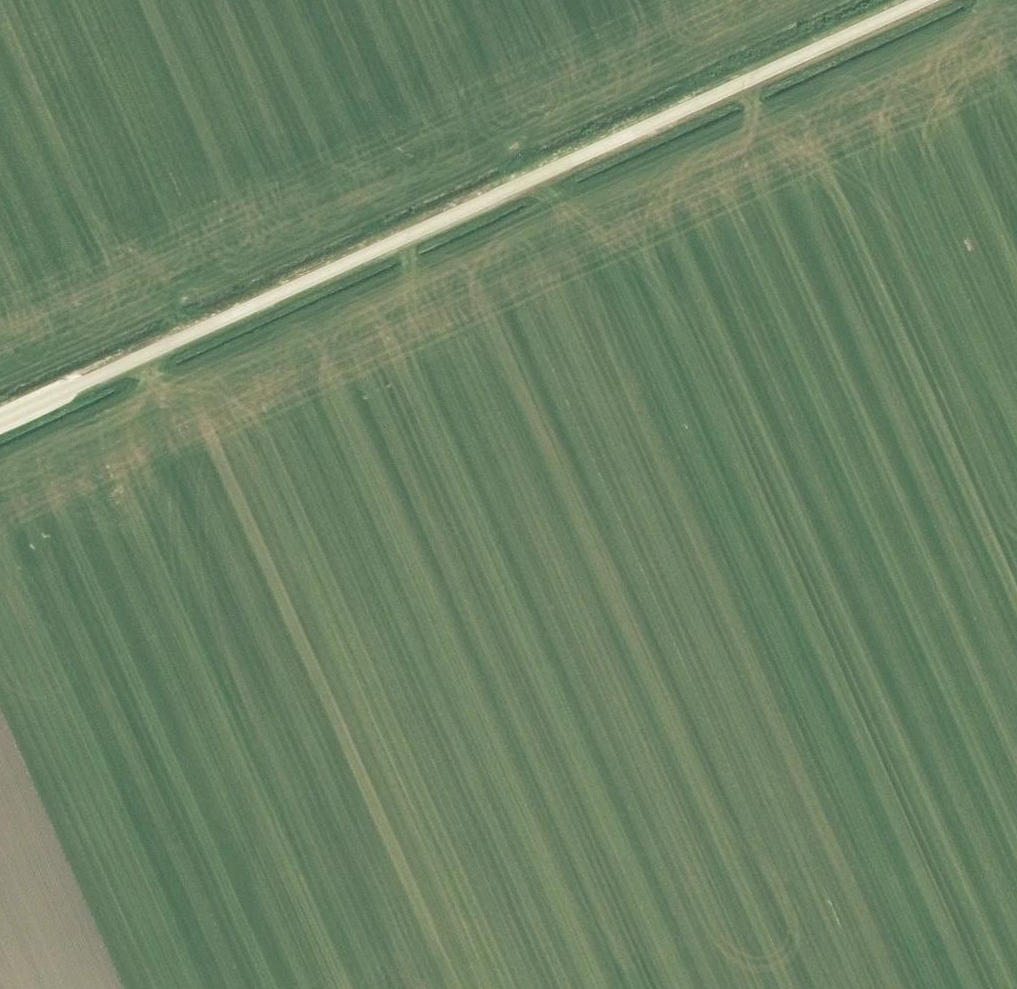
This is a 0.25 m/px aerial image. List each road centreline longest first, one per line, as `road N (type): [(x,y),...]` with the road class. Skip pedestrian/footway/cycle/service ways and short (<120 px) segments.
road 1 (unclassified): [(0,419),(921,0)]

